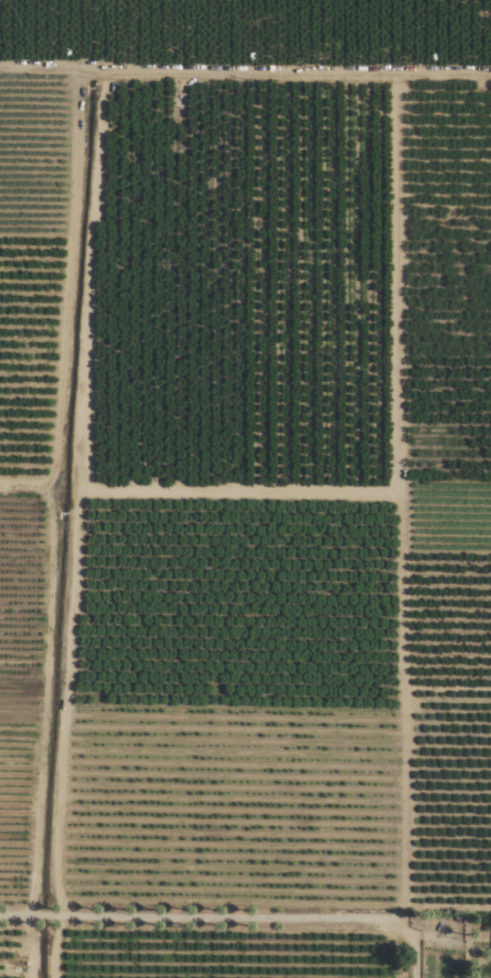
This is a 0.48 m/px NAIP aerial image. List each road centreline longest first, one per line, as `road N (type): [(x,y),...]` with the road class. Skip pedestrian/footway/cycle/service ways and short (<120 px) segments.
road 1 (residential): [(0,914),(400,911)]

